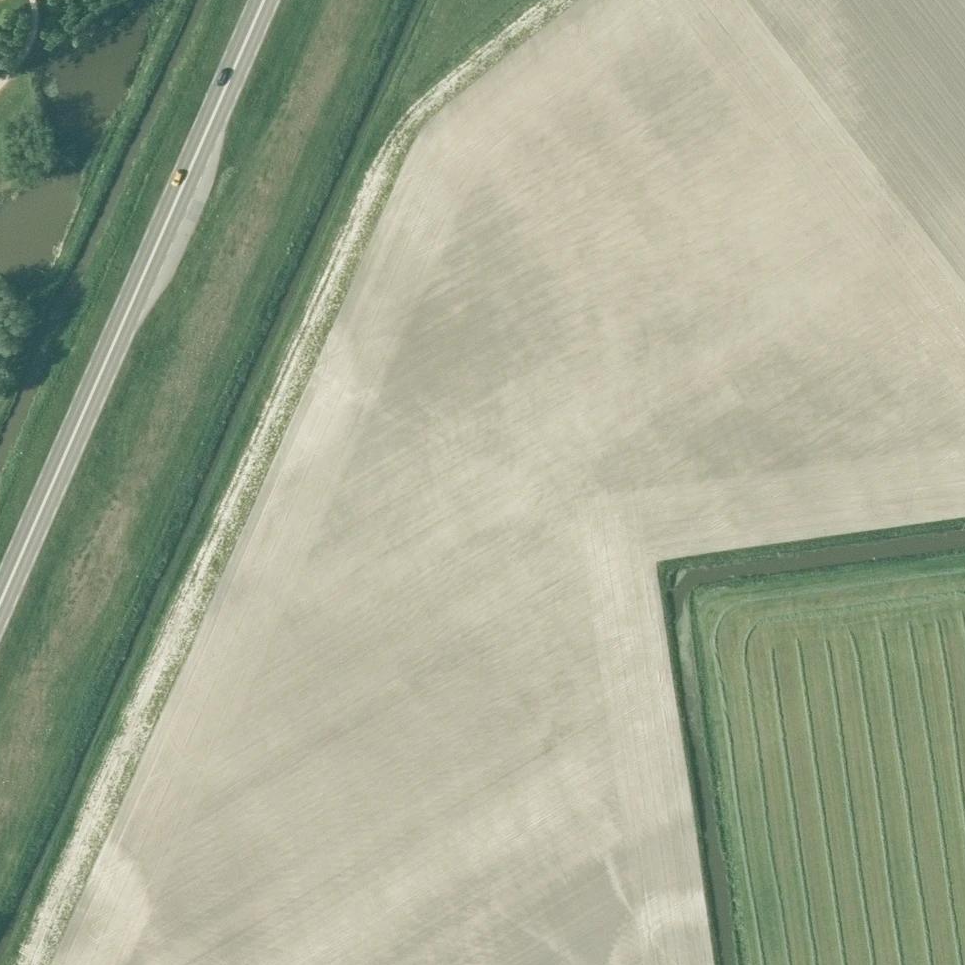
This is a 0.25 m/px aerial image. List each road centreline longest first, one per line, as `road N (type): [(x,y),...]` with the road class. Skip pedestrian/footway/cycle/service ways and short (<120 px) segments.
road 1 (primary): [(0,606),(267,0)]

